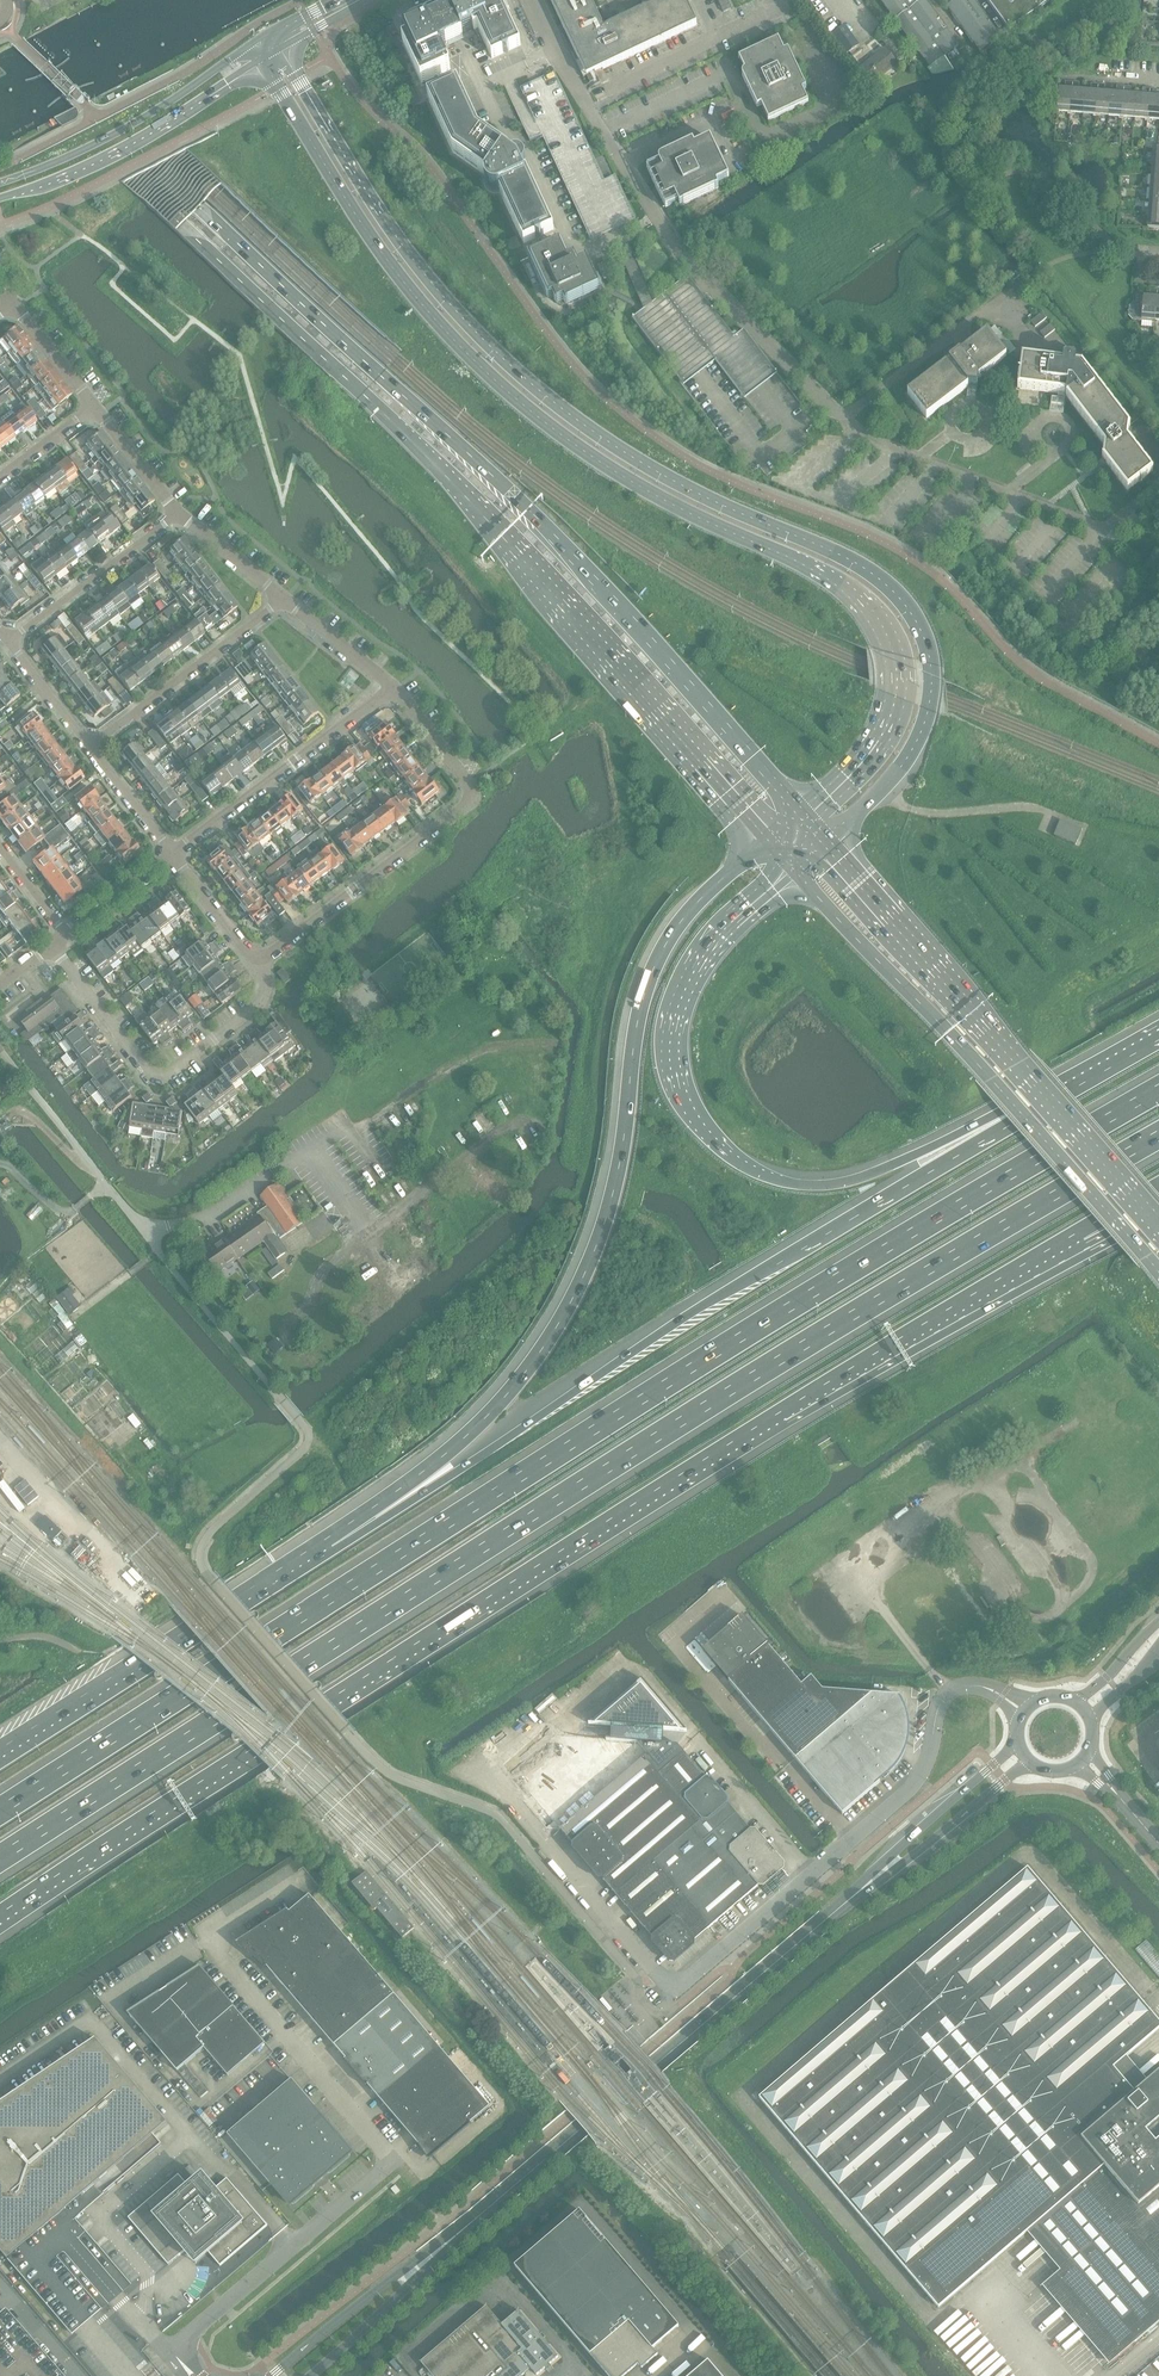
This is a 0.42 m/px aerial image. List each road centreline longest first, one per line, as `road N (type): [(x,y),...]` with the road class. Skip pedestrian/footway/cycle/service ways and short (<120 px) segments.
road 1 (motorway): [(0,1858),(780,1360),(1158,1135)]
road 2 (motorway): [(1158,1090),(788,1308),(0,1812)]
road 3 (motorway): [(0,1914),(782,1410),(1081,1230)]
road 4 (tertiary): [(826,842),(893,776),(924,727),(933,677),(919,624),(868,572),(643,465),(537,390),(400,245),(279,48)]
road 5 (primary): [(799,812),(553,534),(334,337),(0,15)]
road 6 (primary): [(0,50),(425,455),(768,841)]
road 7 (tertiary): [(262,59),(379,253),(477,365),(573,445),(692,516),(794,560),(867,618),(884,656),(881,714),(841,773),(799,812)]
road 8 (motorway): [(1066,1093),(712,1300),(457,1471),(329,1541)]
road 9 (motorway): [(768,841),(700,898),(653,967),(635,1030),(610,1198),(555,1330),(483,1421),(329,1541)]
road 10 (motorway): [(1066,1093),(845,1182),(783,1183),(731,1158),(684,1100),(674,1058),(678,1021),(718,944),(796,872)]
road 11 (secondary): [(452,2239),(871,1881)]
road 12 (primary): [(796,872),(990,1077),(1158,1275)]
road 13 (unclassified): [(846,419),(681,255),(620,163),(531,0)]
road 14 (primary): [(1158,1222),(826,842)]
road 15 (unclassified): [(263,1378),(0,1053)]
road 16 (residential): [(393,687),(469,785),(470,801),(259,959)]
road 17 (motorway): [(329,1541),(0,1754)]
road 18 (track): [(308,1364),(286,1331),(323,1268),(511,1126),(547,1128)]
road 19 (residential): [(52,946),(147,1073),(161,1077),(257,1006),(266,989),(259,959)]
road 20 (tertiary): [(261,38),(118,131),(0,183)]
road 21 (tertiary): [(0,199),(130,146),(262,59)]
road 22 (residential): [(173,855),(393,687)]
road 23 (residential): [(89,746),(282,597)]
road 24 (secondary): [(452,2239),(271,2375)]
road 25 (residential): [(179,513),(7,642)]
road 26 (unclassified): [(846,419),(1008,293)]
road 27 (track): [(370,1123),(471,1056),(553,1044)]
road 28 (secondary): [(1019,1742),(891,1852),(871,1881)]
road 29 (secondary): [(871,1881),(1030,1761)]
road 30 (secondary): [(311,2375),(452,2239)]
road 31 (residential): [(282,597),(393,687)]
road 32 (residential): [(89,746),(173,855)]
road 33 (residential): [(94,406),(179,513)]
road 34 (residential): [(259,959),(173,855)]
road 35 (residential): [(65,934),(173,855)]
road 36 (residential): [(179,513),(282,597)]
road 37 (residential): [(7,642),(89,746)]
road 38 (residential): [(12,303),(94,406)]

